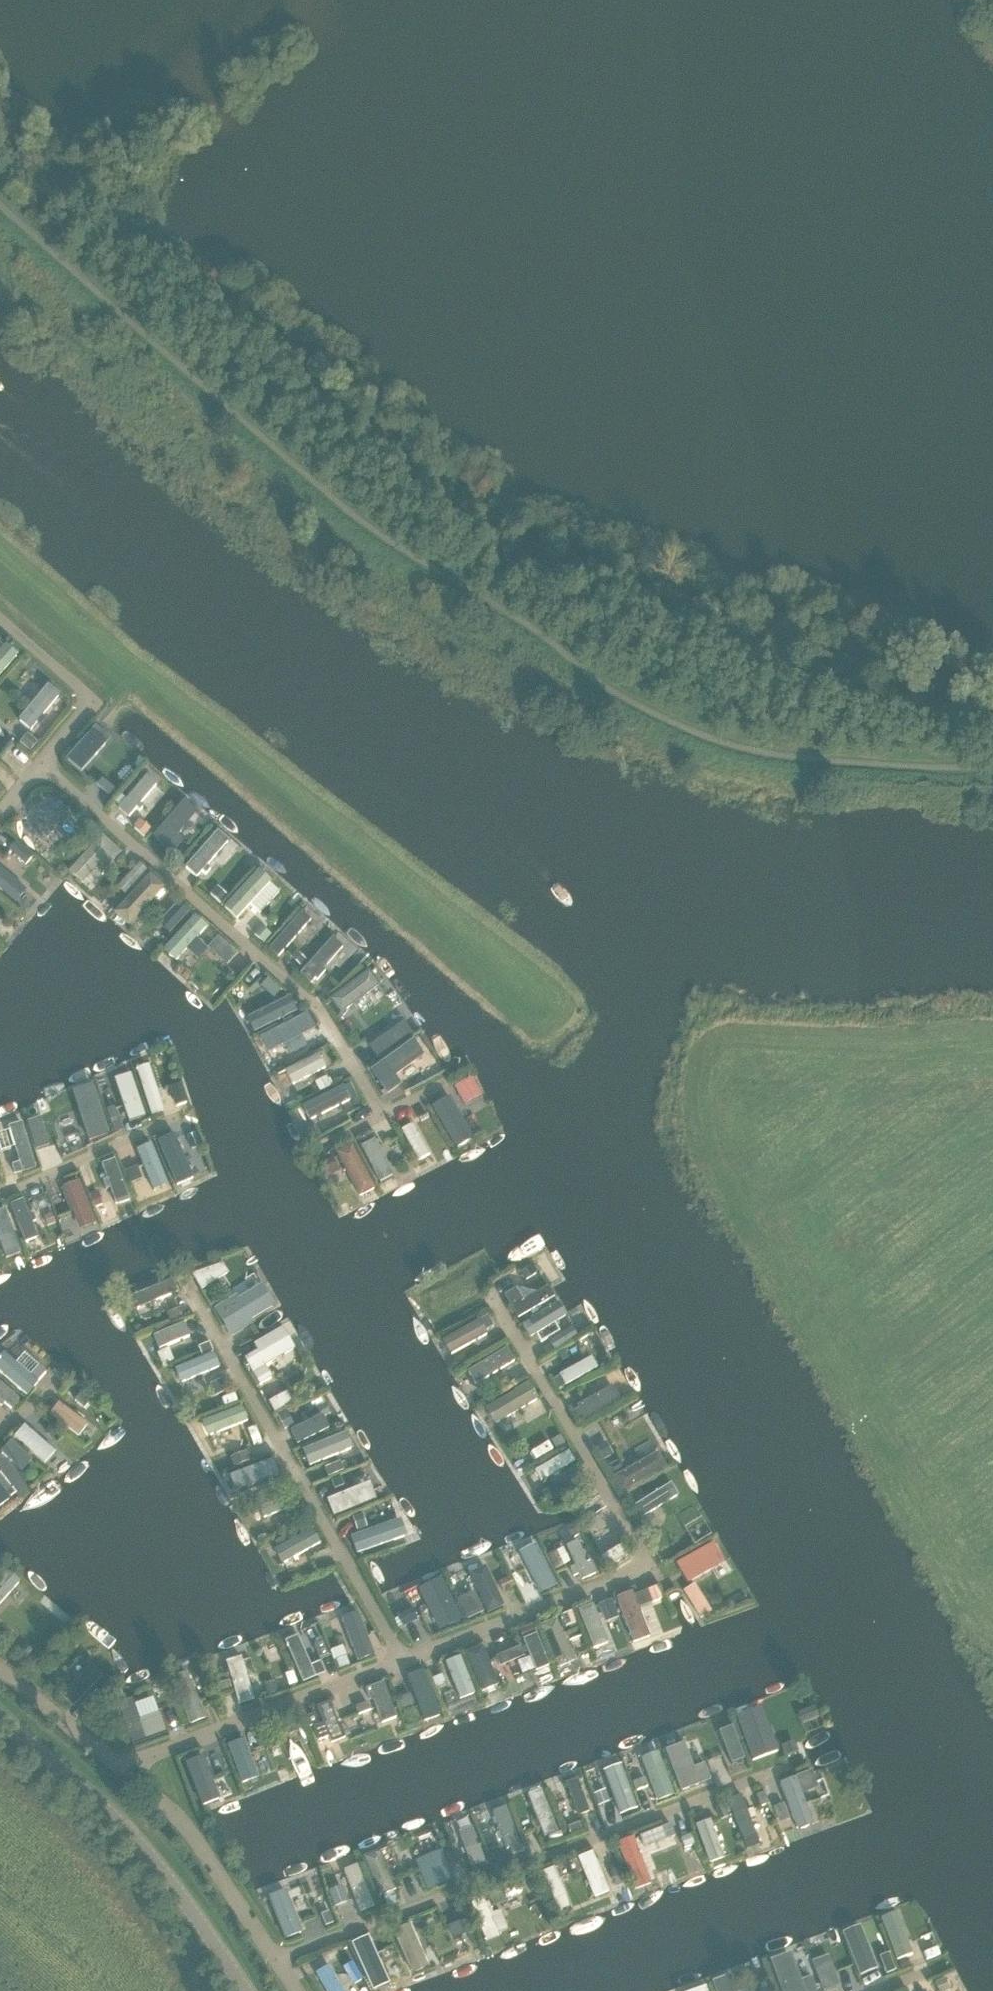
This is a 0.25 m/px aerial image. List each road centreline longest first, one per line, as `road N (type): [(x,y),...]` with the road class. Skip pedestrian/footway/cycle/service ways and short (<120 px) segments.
road 1 (tertiary): [(246,1990),(150,1857),(0,1718)]

